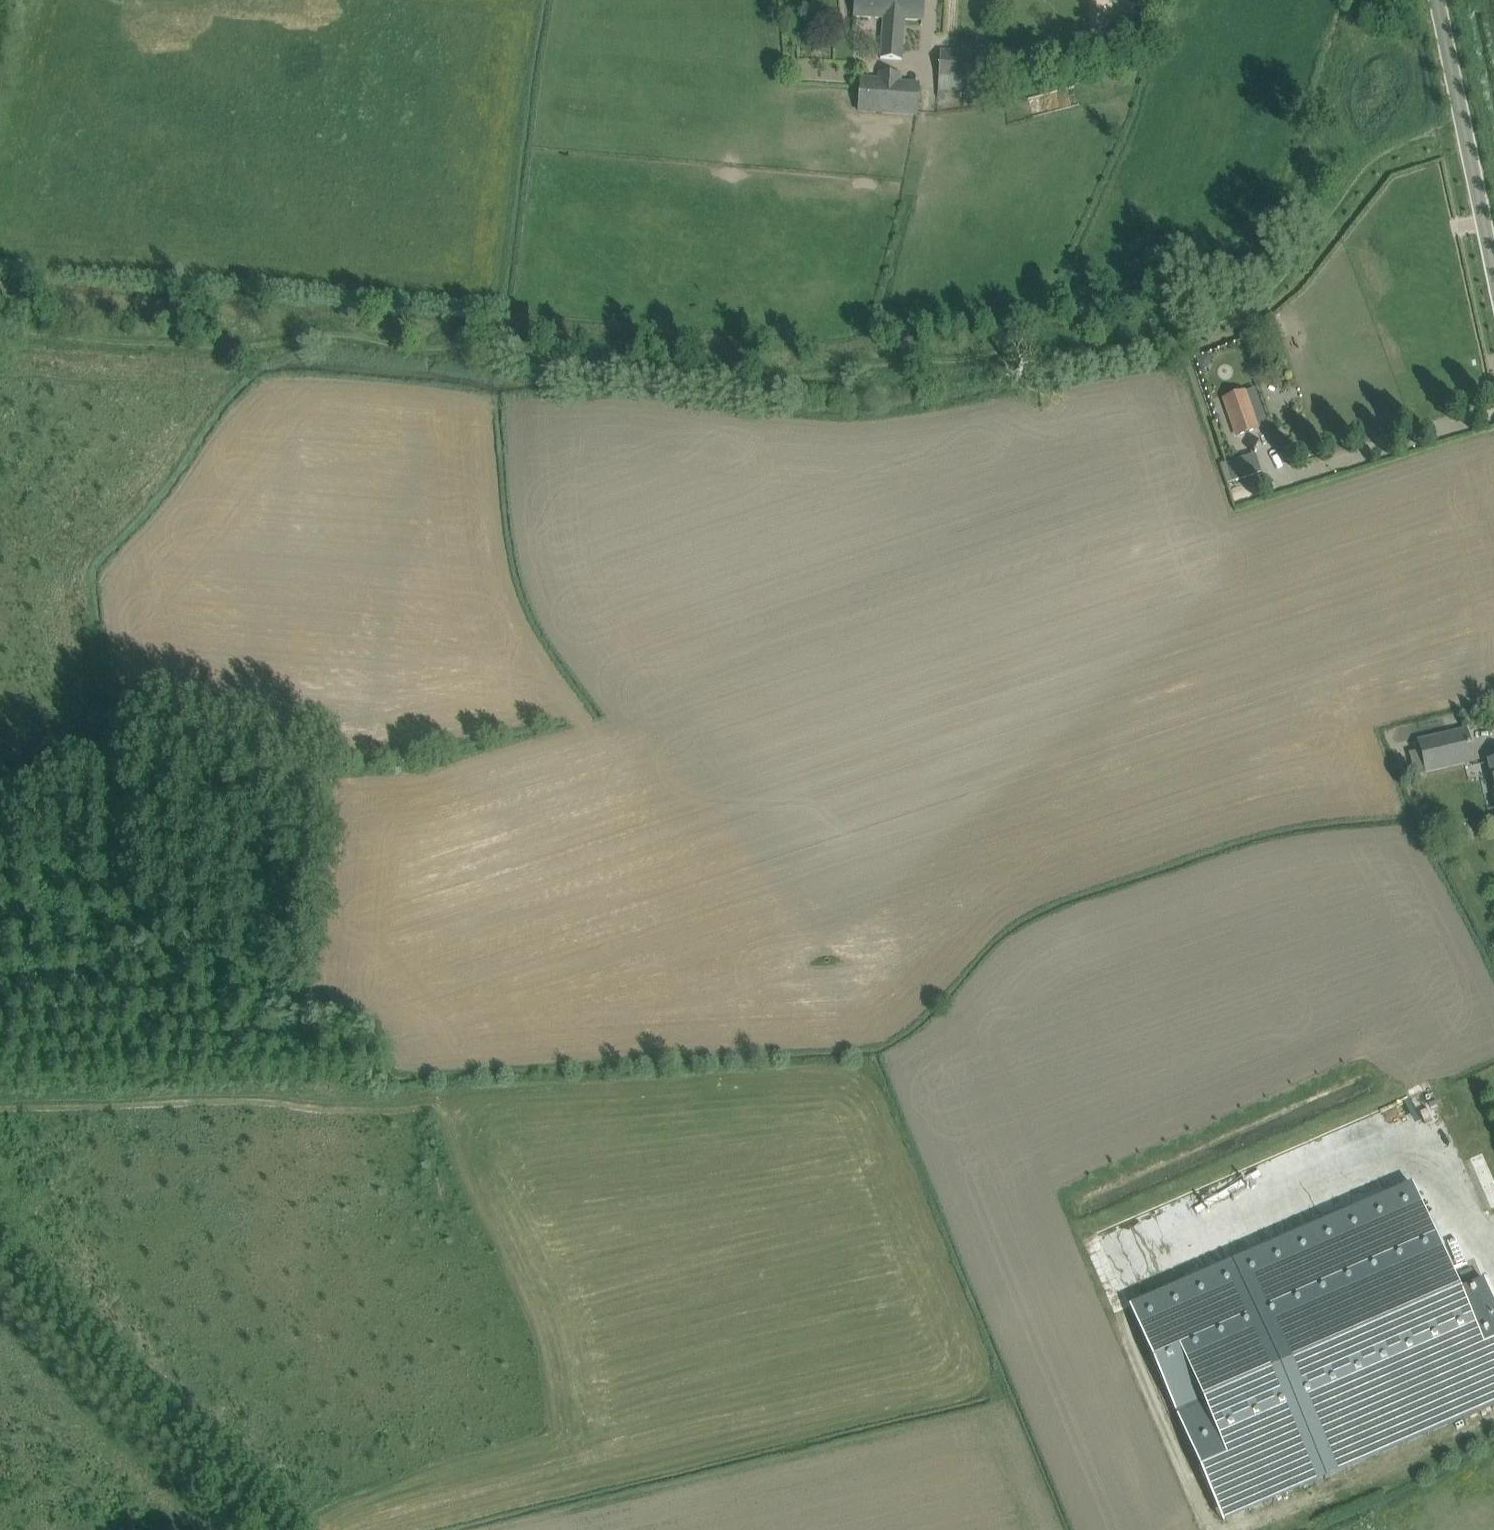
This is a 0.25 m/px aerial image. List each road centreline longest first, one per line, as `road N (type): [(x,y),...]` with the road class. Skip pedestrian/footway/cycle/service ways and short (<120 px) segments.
road 1 (track): [(1469,124),(1380,149),(1247,308),(1191,332),(1102,347),(1018,346),(785,383),(534,355),(501,344),(415,349),(312,333),(251,348),(202,348),(0,328)]
road 2 (track): [(266,1529),(203,1455),(94,1362),(0,1244)]
road 3 (unclassified): [(1493,227),(1439,0)]

